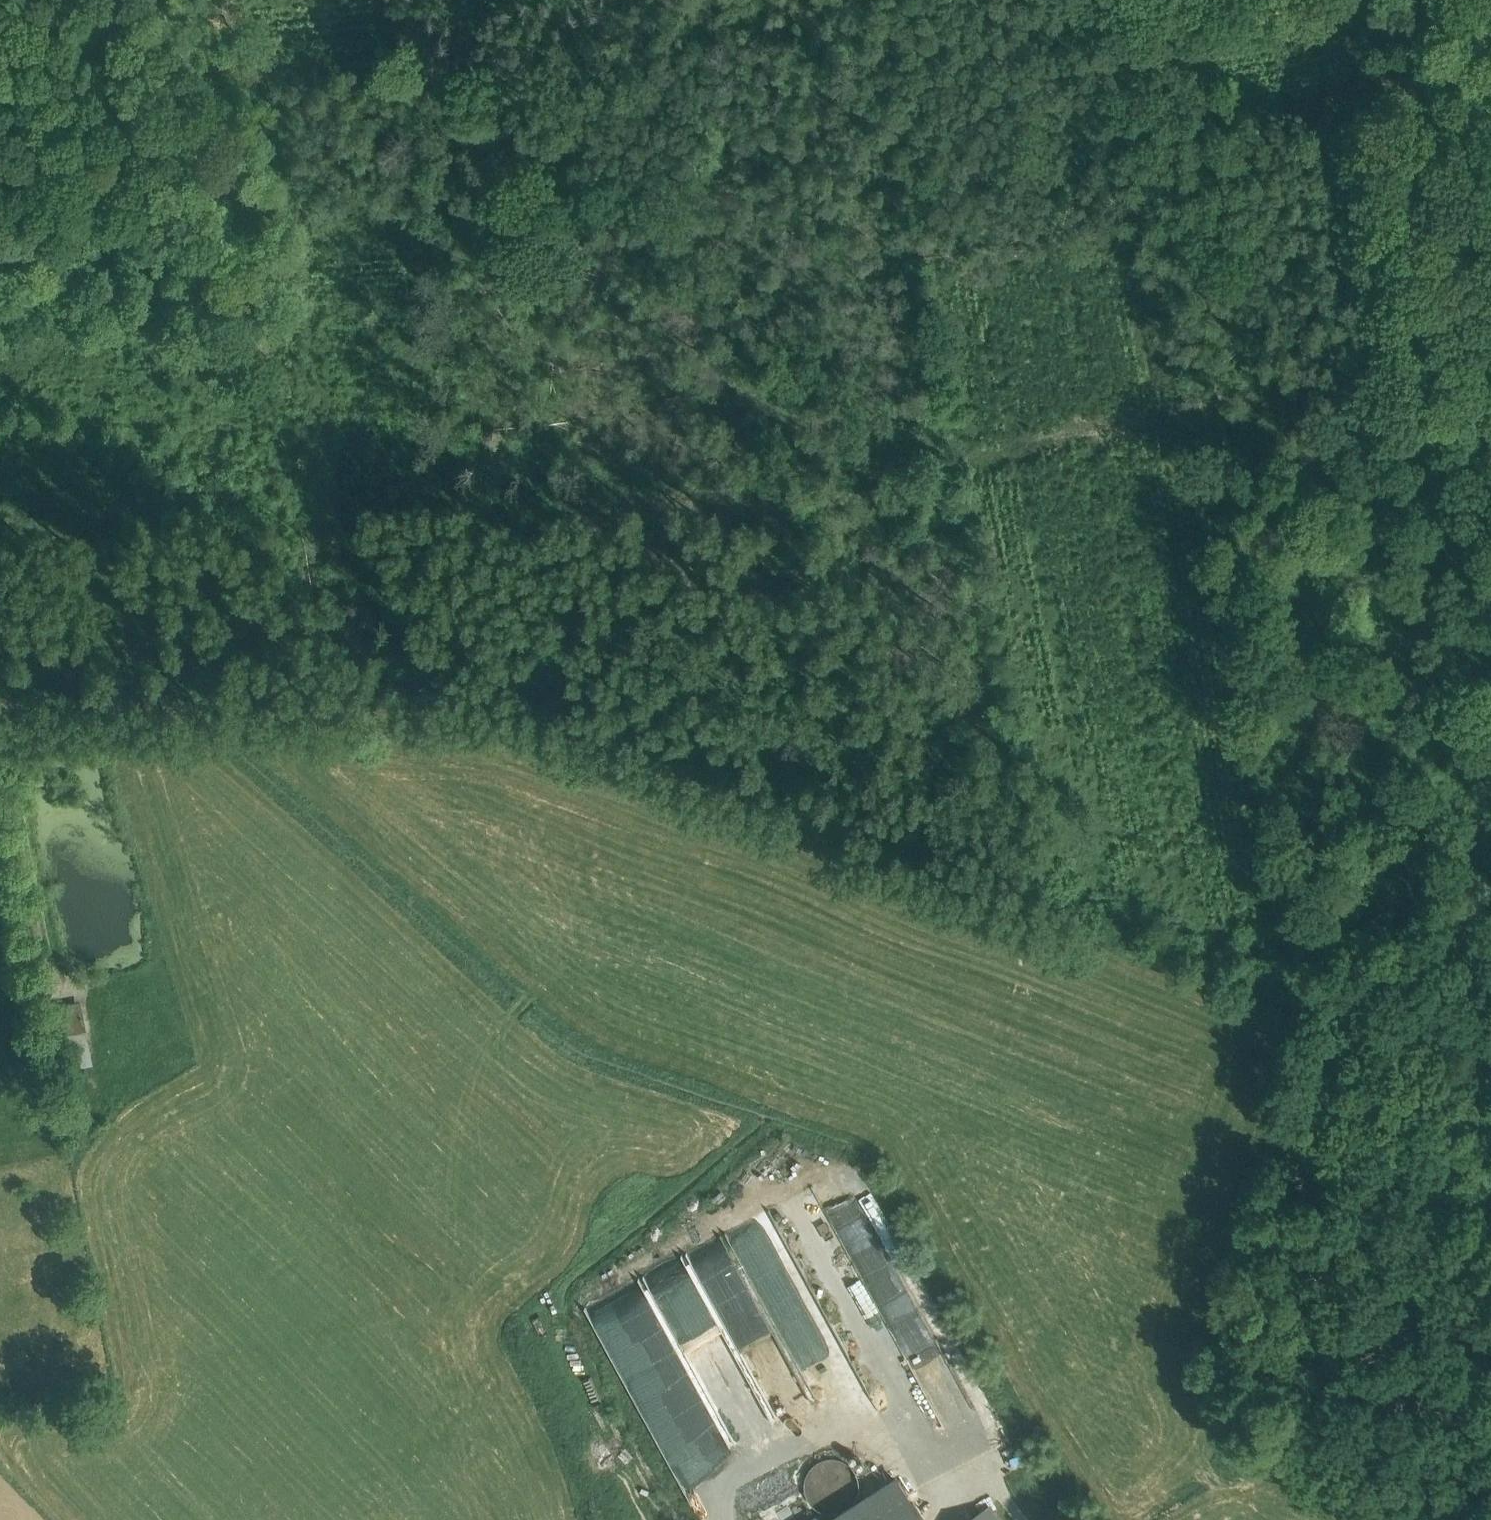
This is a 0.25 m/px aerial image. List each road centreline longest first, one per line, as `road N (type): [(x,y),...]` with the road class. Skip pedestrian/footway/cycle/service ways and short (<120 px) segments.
road 1 (track): [(732,1519),(745,1491),(804,1444),(855,1431),(941,1458),(992,1489),(1020,1519)]

